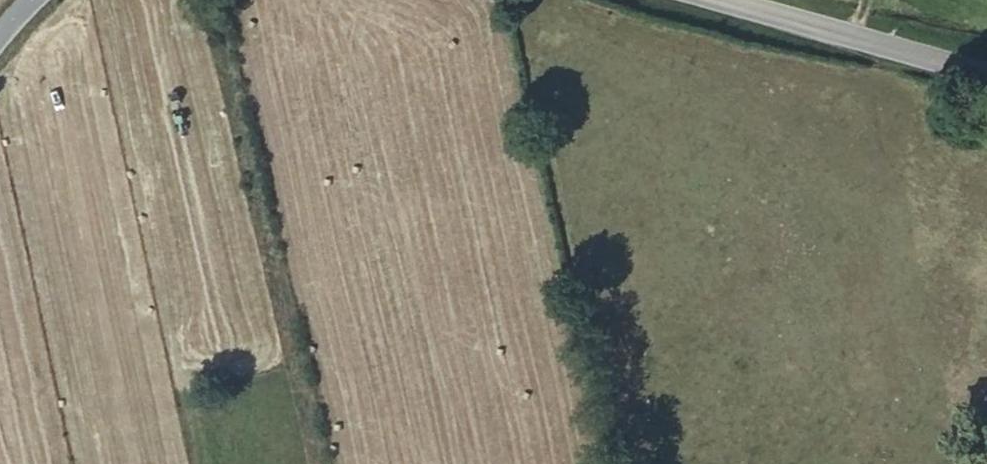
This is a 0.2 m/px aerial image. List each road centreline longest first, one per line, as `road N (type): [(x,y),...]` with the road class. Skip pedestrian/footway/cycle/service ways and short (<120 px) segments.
road 1 (tertiary): [(986,73),(715,0)]

